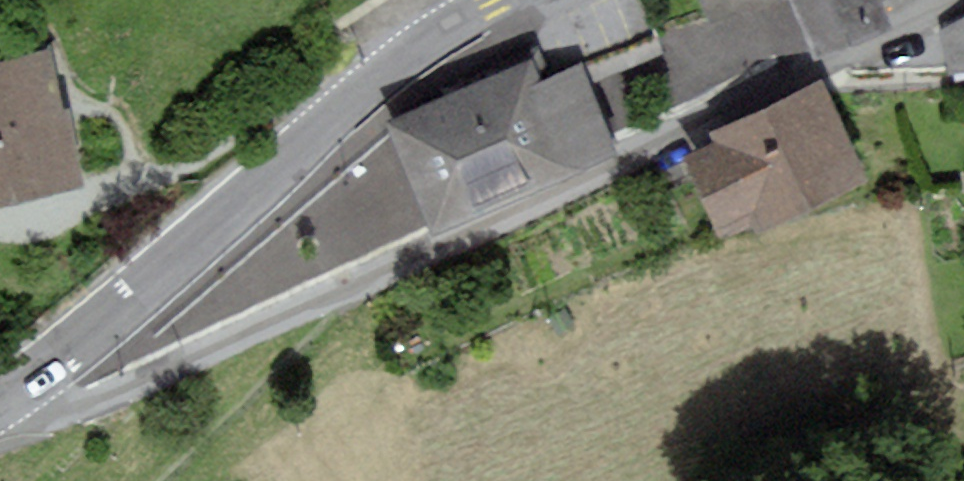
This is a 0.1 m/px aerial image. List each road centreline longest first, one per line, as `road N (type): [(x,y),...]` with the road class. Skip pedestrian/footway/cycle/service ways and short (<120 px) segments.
road 1 (residential): [(0,405),(69,411),(343,299),(963,0)]
road 2 (secondary): [(508,0),(435,39),(361,94),(134,296),(0,401)]

